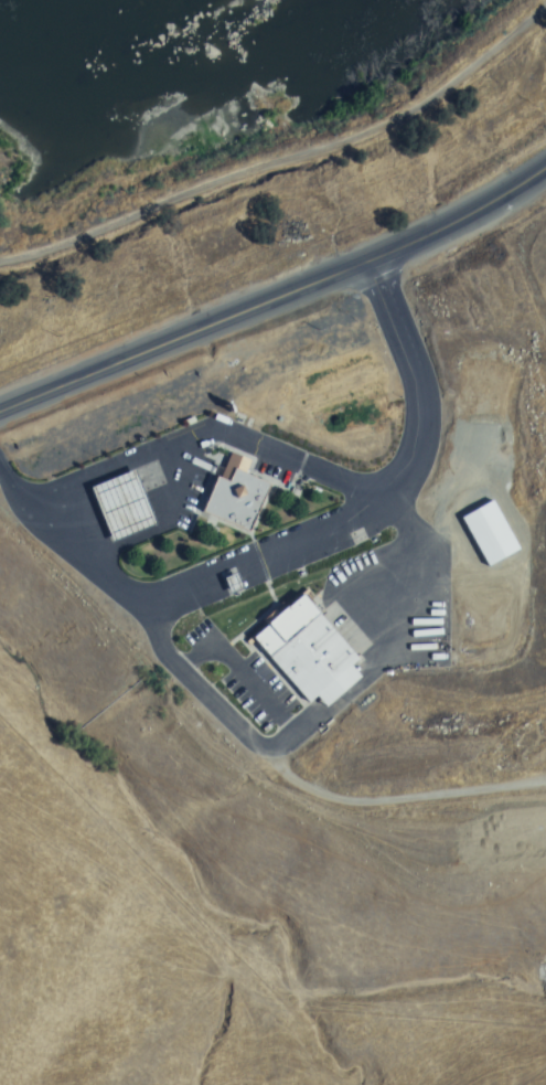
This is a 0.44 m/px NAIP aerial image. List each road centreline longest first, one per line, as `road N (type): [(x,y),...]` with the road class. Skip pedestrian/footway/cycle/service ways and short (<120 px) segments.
road 1 (secondary): [(116,365),(354,272),(545,167)]
road 2 (secondary): [(0,411),(116,365)]

